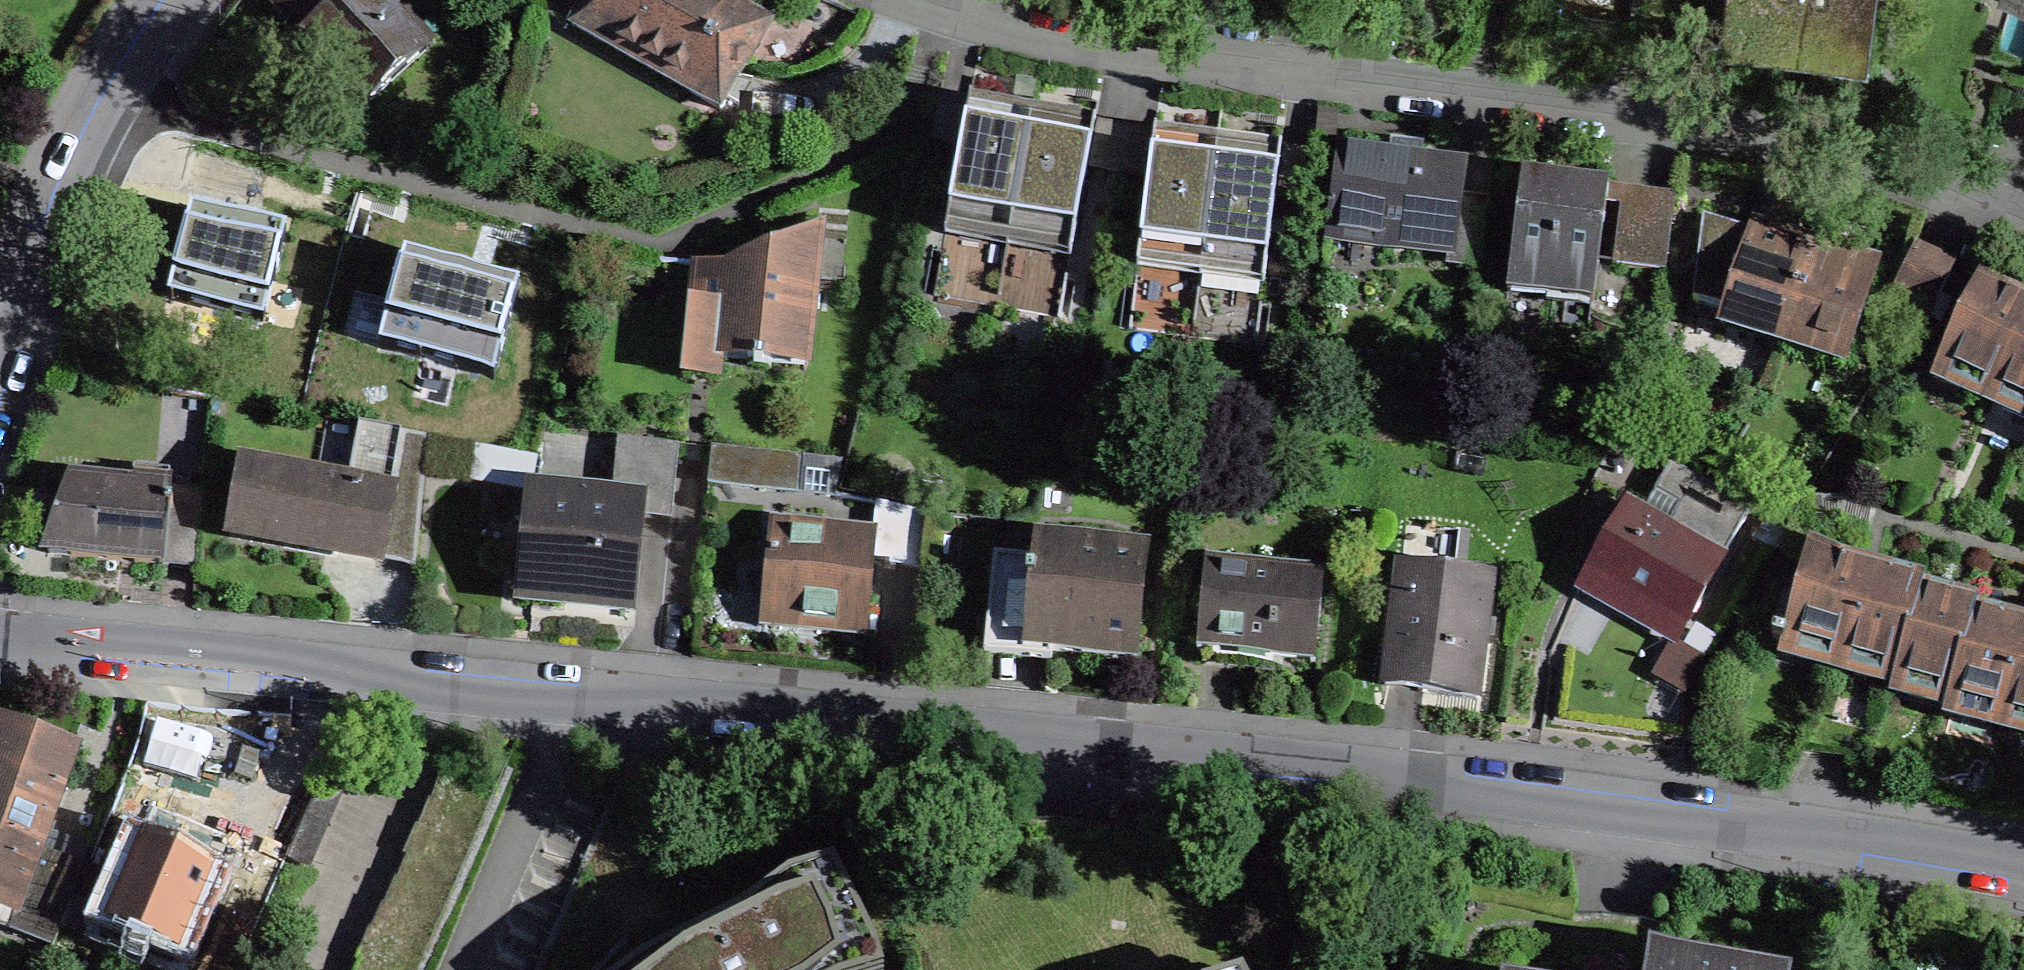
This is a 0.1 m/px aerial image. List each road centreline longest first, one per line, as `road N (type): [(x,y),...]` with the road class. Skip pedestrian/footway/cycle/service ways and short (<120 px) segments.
road 1 (residential): [(0,642),(1489,787),(2023,879)]
road 2 (residential): [(915,0),(1167,61),(1746,128),(1905,169),(2023,222)]
road 3 (residential): [(0,397),(113,104),(167,0)]

